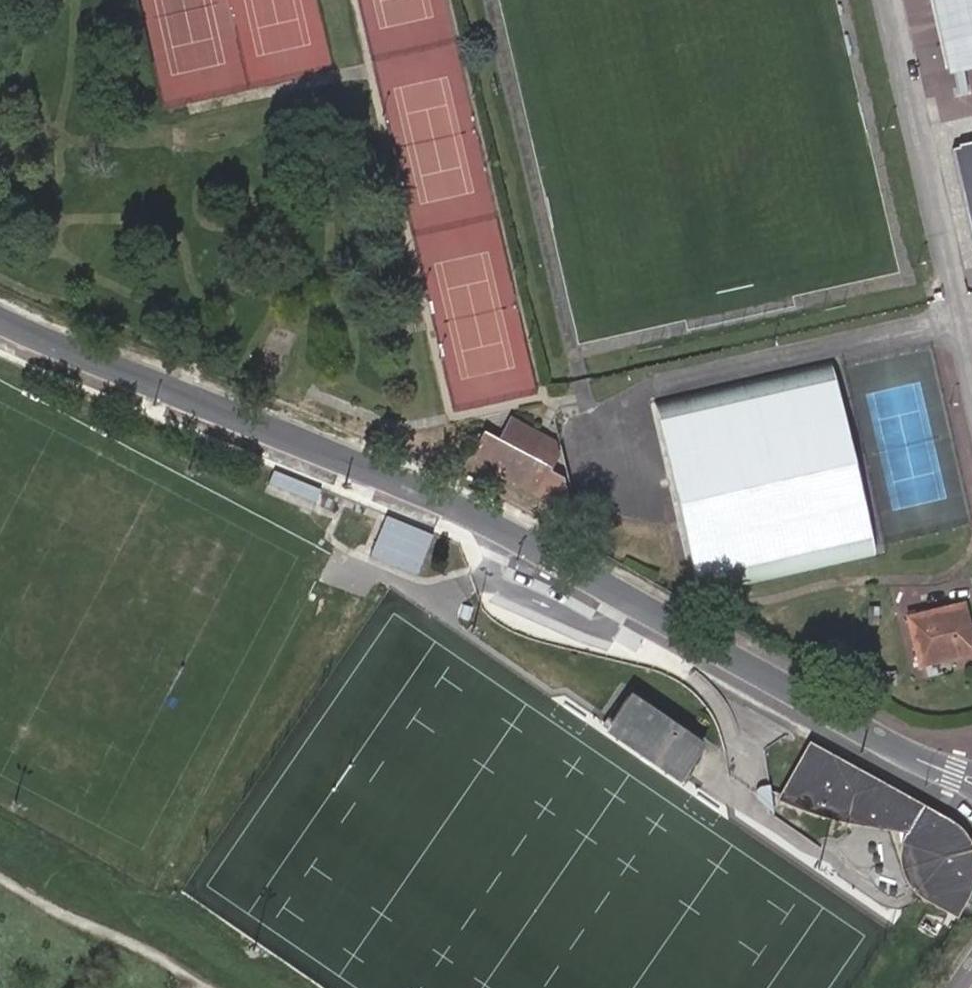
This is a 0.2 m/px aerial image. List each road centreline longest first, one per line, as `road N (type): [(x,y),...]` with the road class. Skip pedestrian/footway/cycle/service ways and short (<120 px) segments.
road 1 (residential): [(971,777),(854,728),(501,532),(0,319)]

